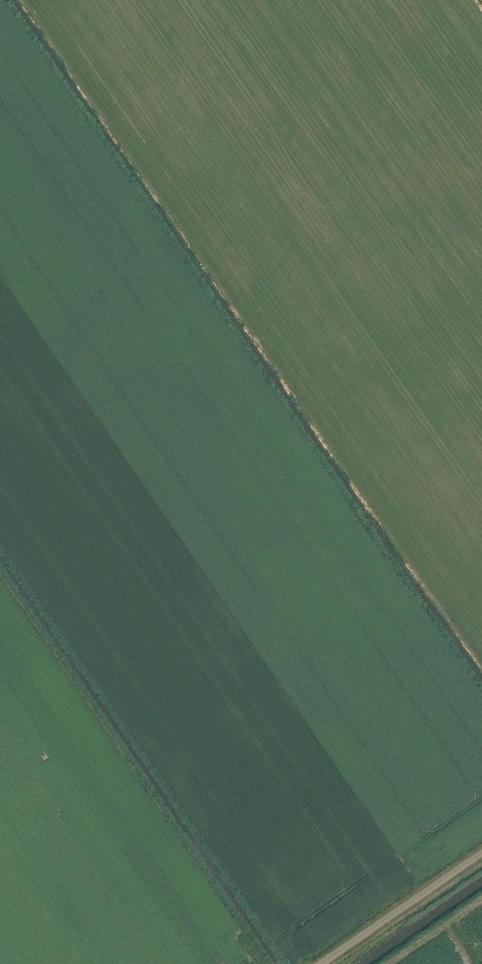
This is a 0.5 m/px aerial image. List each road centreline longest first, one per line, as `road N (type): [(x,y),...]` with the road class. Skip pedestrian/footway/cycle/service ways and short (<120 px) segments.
road 1 (unclassified): [(320,963),(481,852)]

